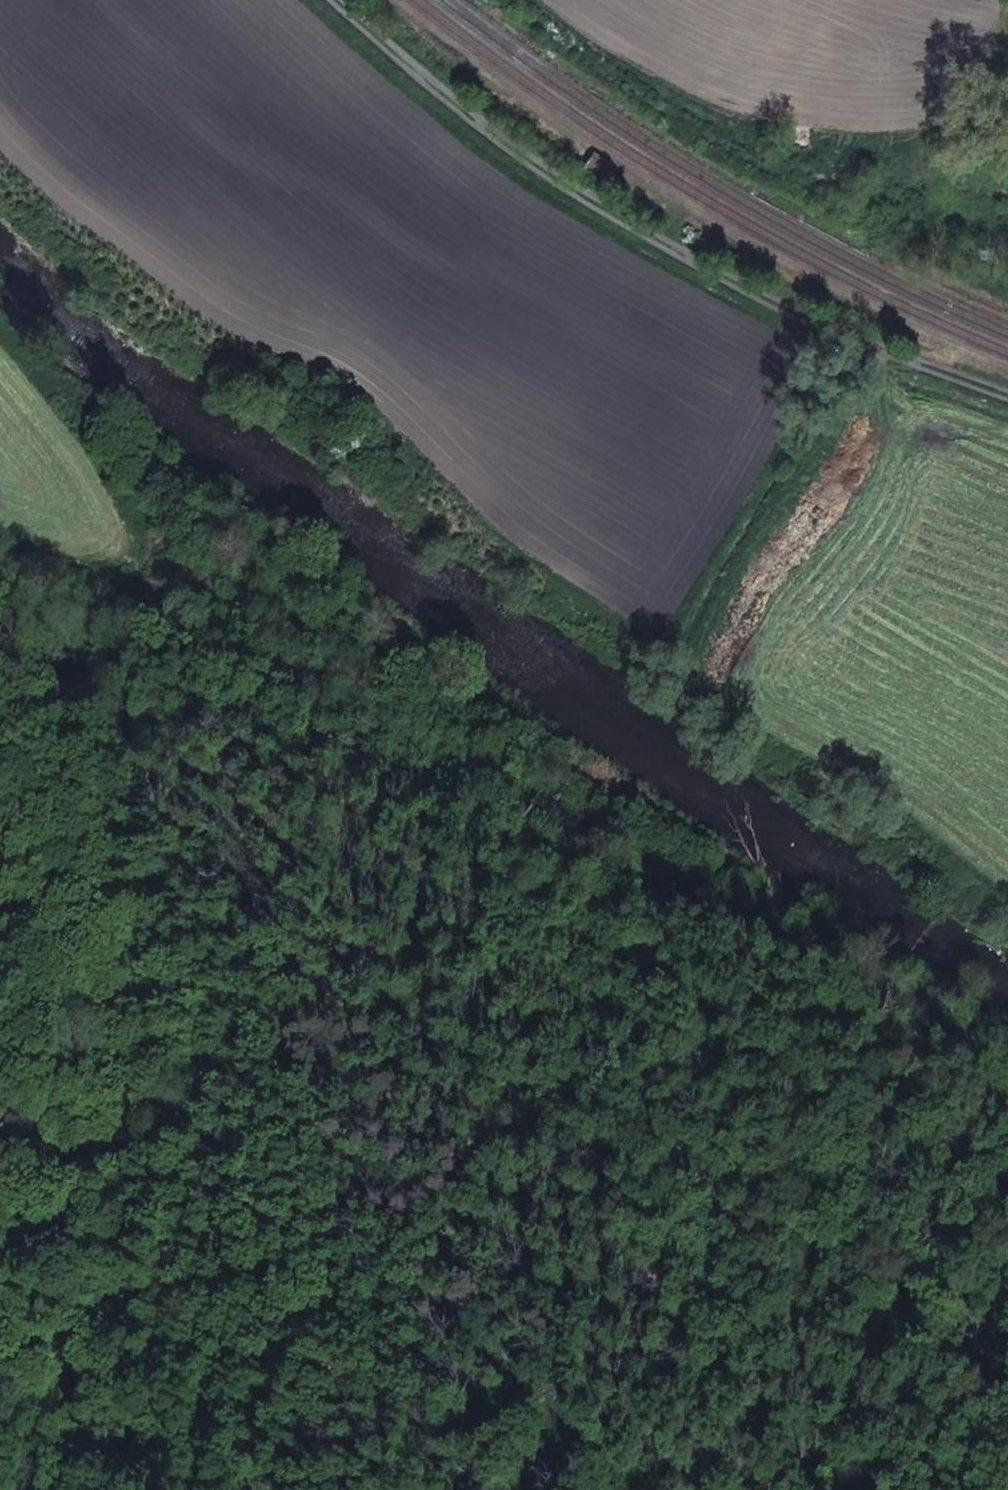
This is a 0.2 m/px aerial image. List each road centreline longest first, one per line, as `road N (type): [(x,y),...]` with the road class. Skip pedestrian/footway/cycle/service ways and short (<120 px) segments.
road 1 (track): [(341,0),(554,181),(773,303),(1007,393)]
road 2 (track): [(0,467),(148,545)]

